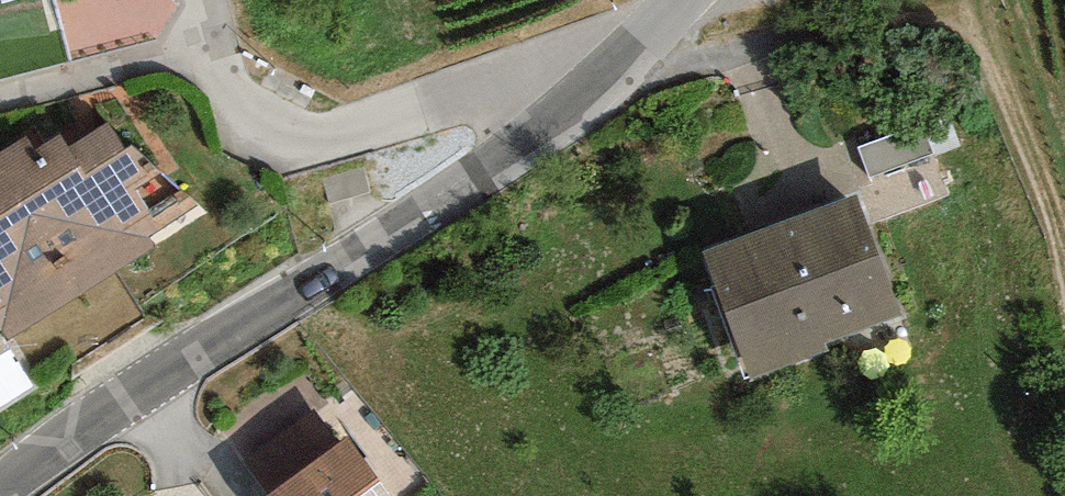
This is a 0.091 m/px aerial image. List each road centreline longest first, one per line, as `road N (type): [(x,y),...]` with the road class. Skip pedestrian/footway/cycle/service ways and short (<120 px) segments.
road 1 (residential): [(620,59),(578,104),(0,492)]
road 2 (residential): [(194,0),(203,44),(229,98),(263,138),(354,131),(620,59)]
road 3 (track): [(968,0),(1064,322)]

